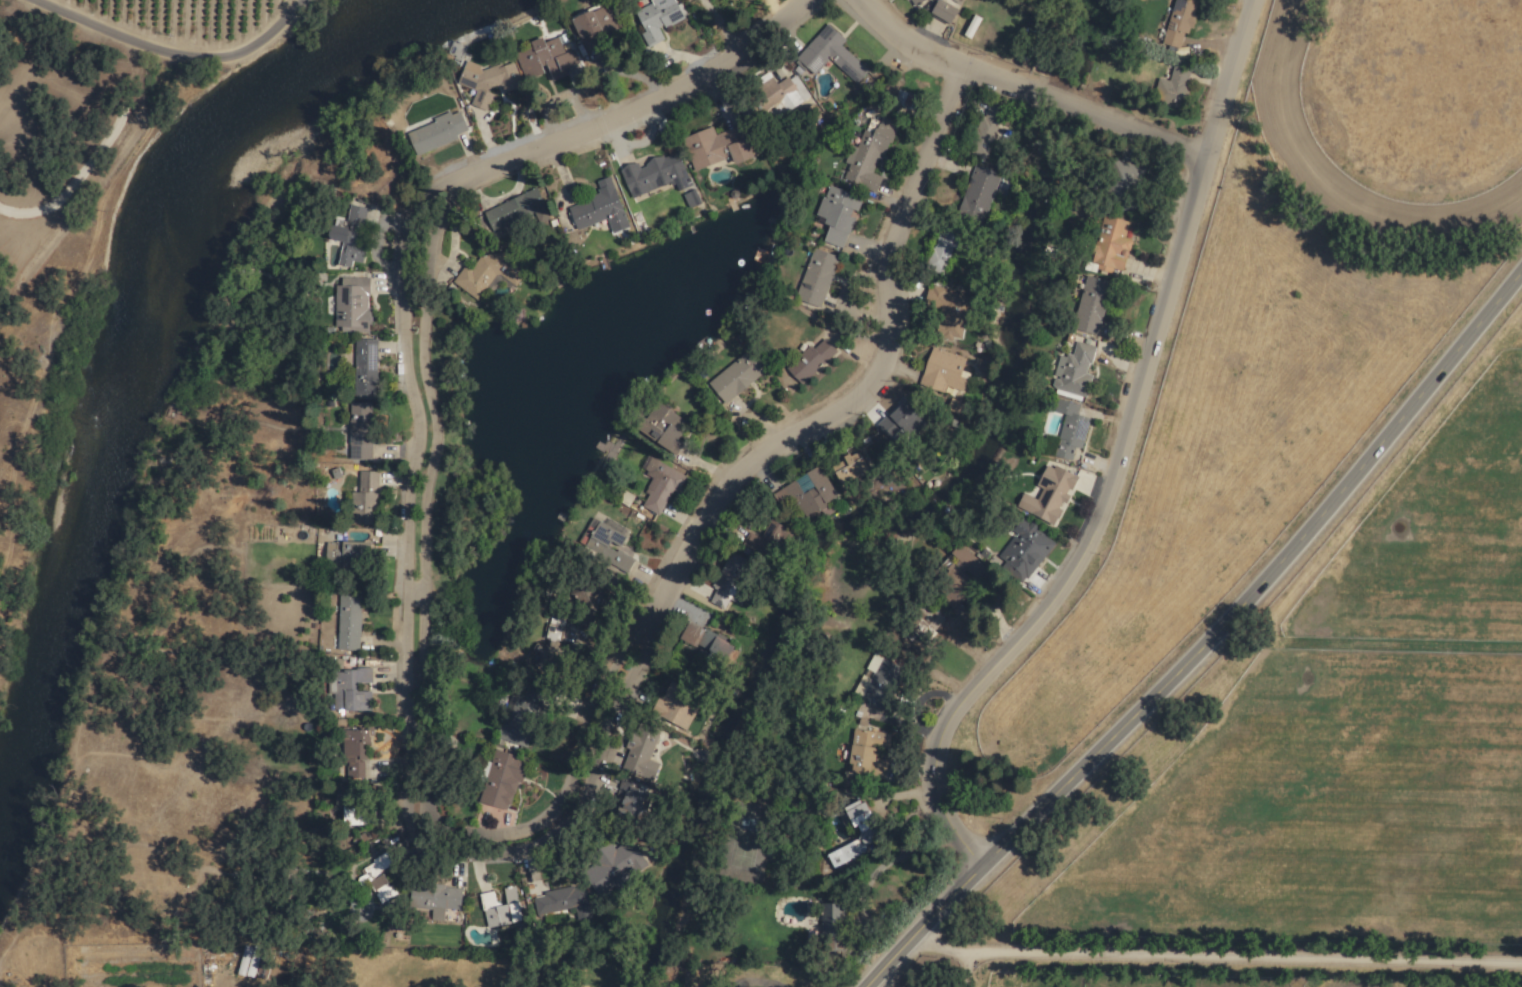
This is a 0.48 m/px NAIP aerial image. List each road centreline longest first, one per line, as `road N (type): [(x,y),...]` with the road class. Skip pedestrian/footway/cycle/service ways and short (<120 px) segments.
road 1 (residential): [(444,570),(433,727),(437,841),(502,856),(585,825),(678,583),(790,456),(905,373),(895,277),(959,76)]
road 2 (residential): [(869,986),(999,861),(1521,259)]
road 3 (residential): [(999,861),(954,814),(940,730),(1084,566),(1209,148),(1263,0)]
road 4 (residential): [(444,570),(435,202),(625,127),(820,0)]
road 5 (residential): [(867,0),(959,76),(1209,148)]

